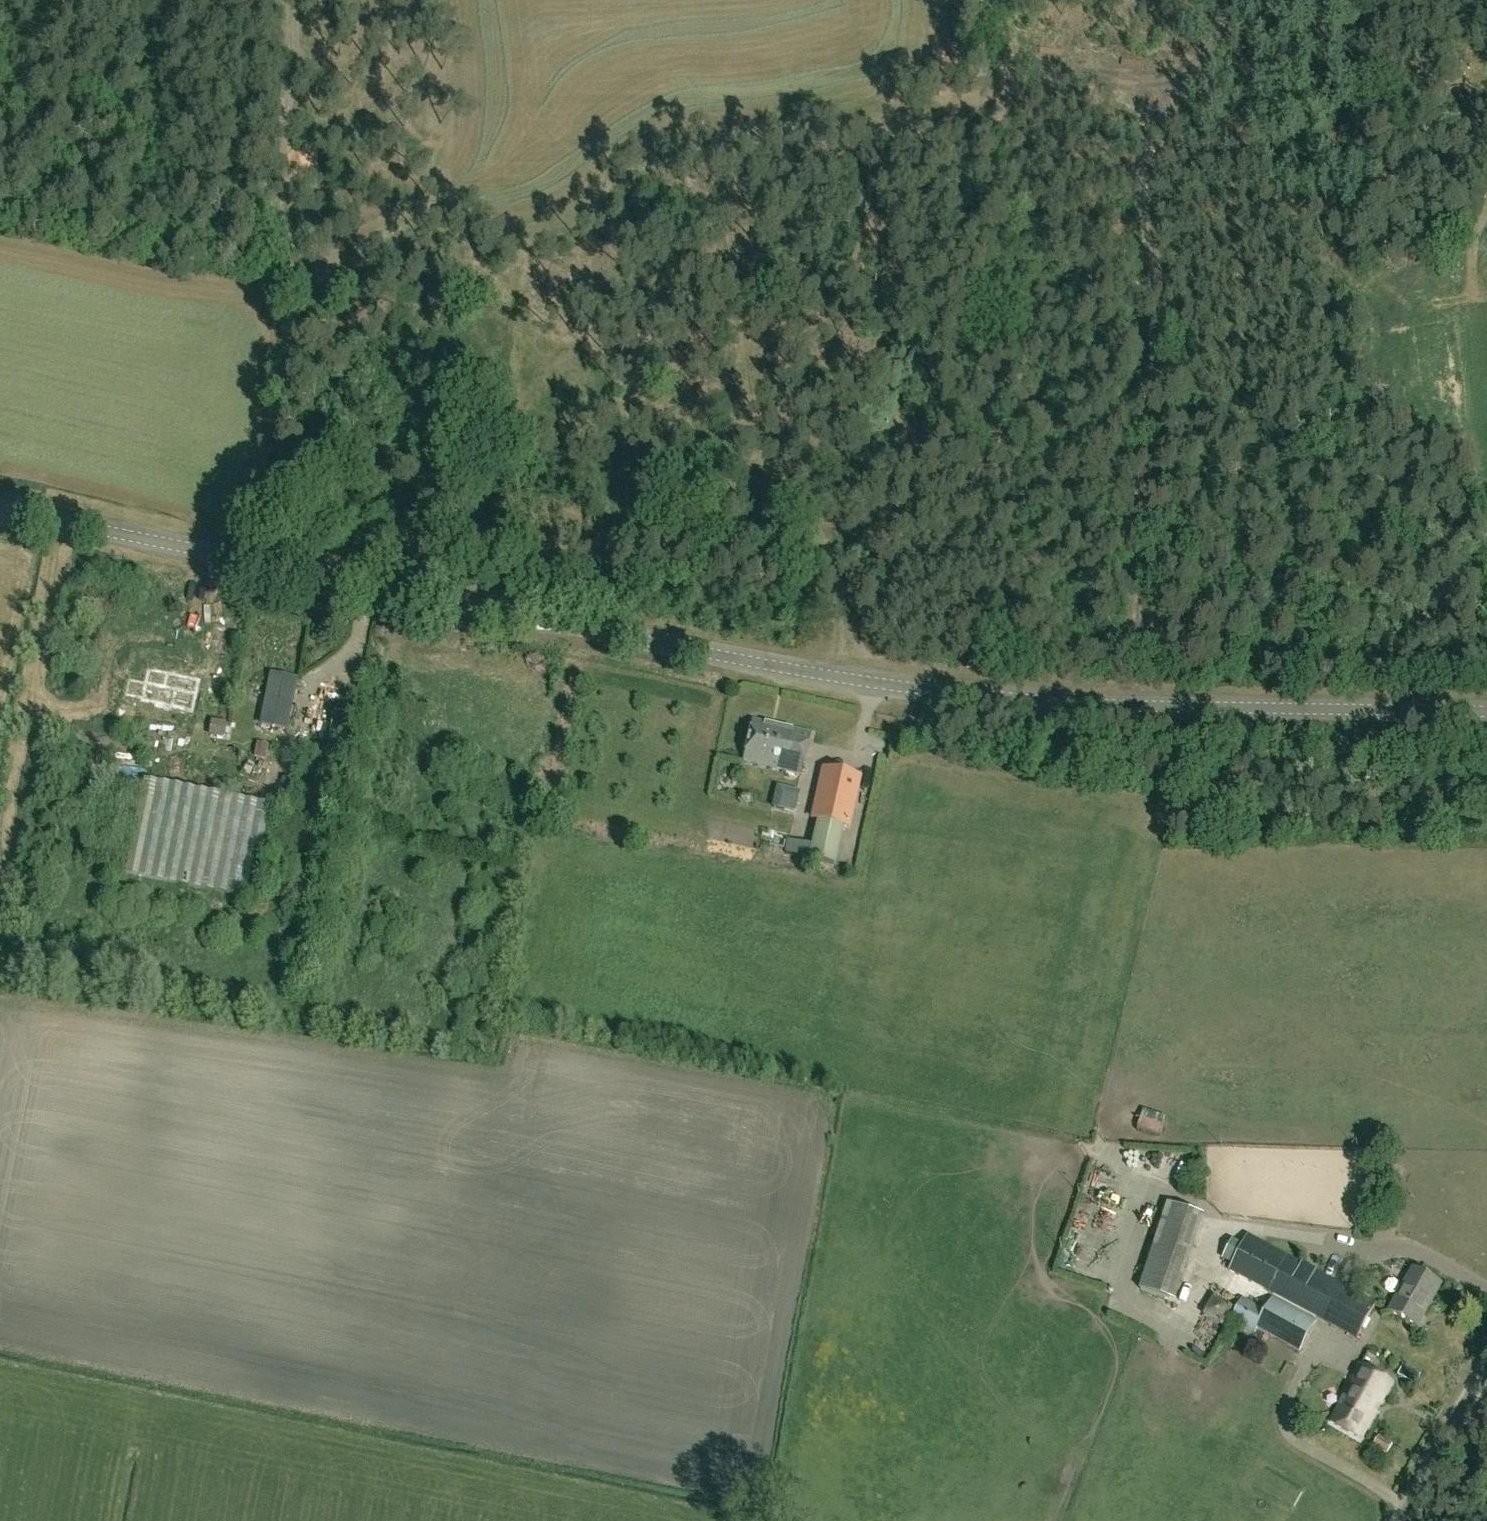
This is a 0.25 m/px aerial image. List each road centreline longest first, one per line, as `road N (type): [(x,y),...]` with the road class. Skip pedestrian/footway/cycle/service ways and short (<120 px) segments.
road 1 (tertiary): [(1486,712),(965,694),(818,674),(0,506)]
road 2 (unclassified): [(1397,1520),(1486,1360)]

